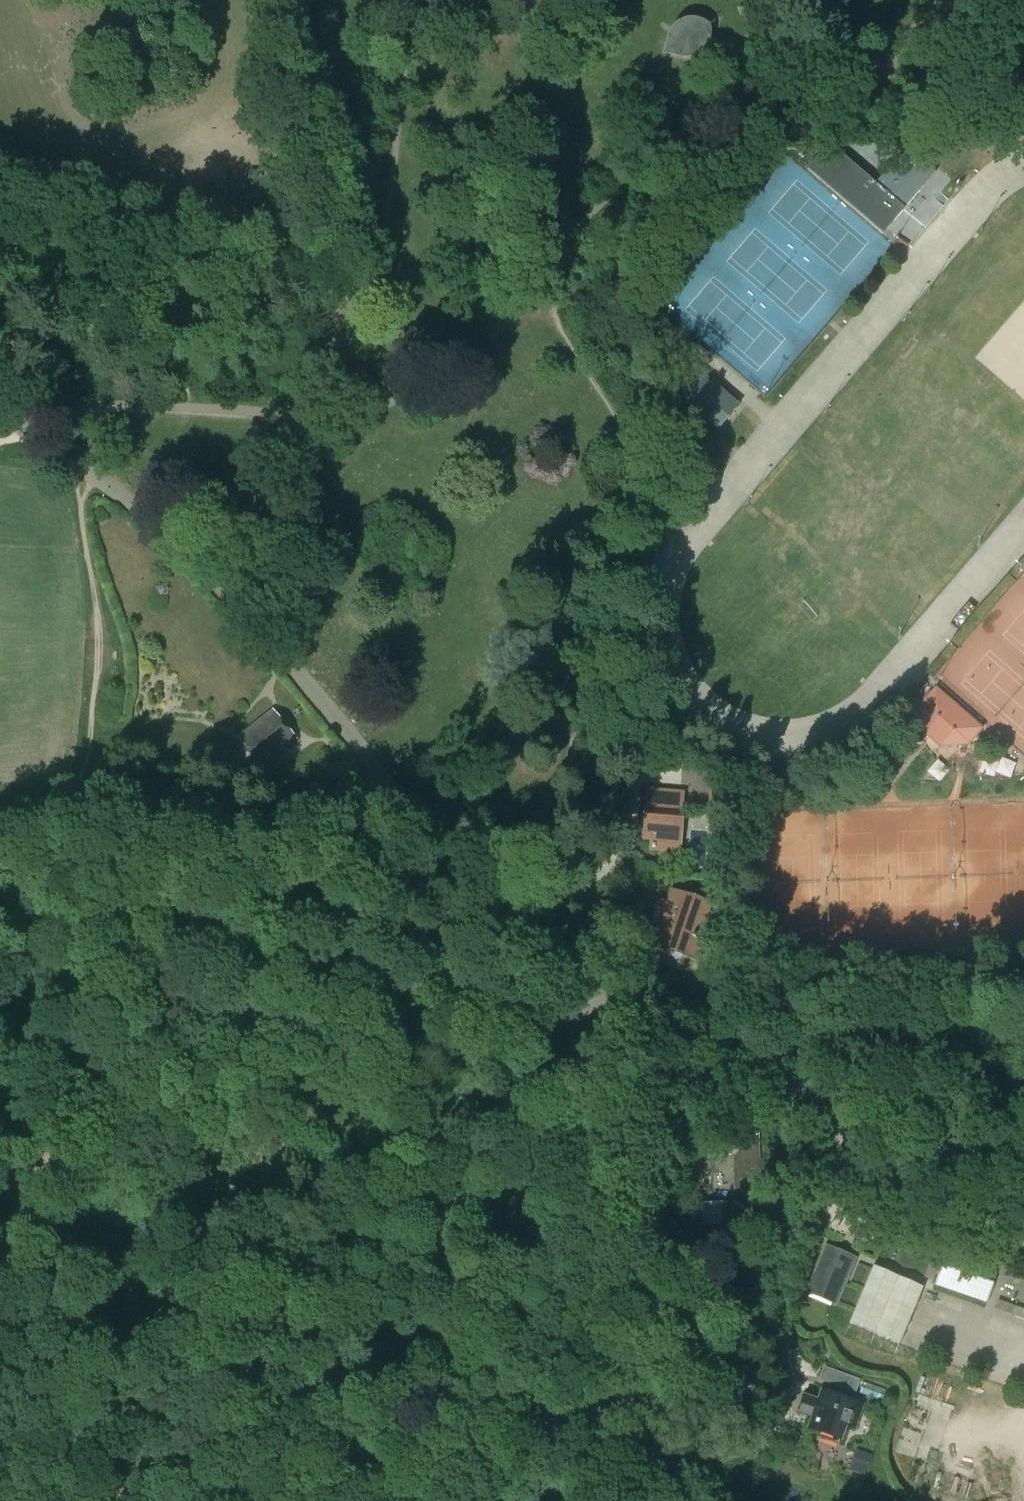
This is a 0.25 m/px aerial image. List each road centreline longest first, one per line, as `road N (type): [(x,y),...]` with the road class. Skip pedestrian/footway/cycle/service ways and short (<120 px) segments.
road 1 (unclassified): [(635,1033),(456,872),(342,729),(179,547),(0,402)]
road 2 (unclassified): [(634,1500),(623,1071),(635,1033)]
road 3 (residential): [(1023,1094),(755,1091),(688,1066),(635,1033)]
road 4 (track): [(1023,1245),(856,1165),(844,1153),(844,1097)]
road 5 (track): [(844,1153),(834,1196),(798,1227),(783,1254),(779,1313),(796,1364)]

